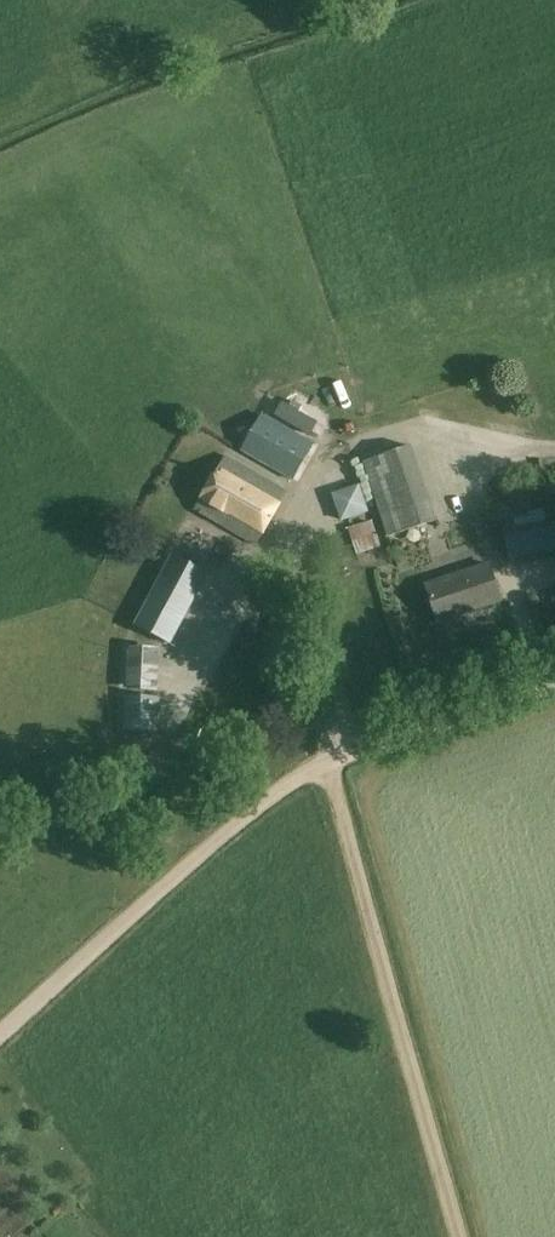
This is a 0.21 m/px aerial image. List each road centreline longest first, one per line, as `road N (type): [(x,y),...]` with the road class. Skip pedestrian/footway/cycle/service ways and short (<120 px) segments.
road 1 (unclassified): [(0,1033),(278,788),(386,741),(554,687)]
road 2 (track): [(461,1236),(327,766)]

